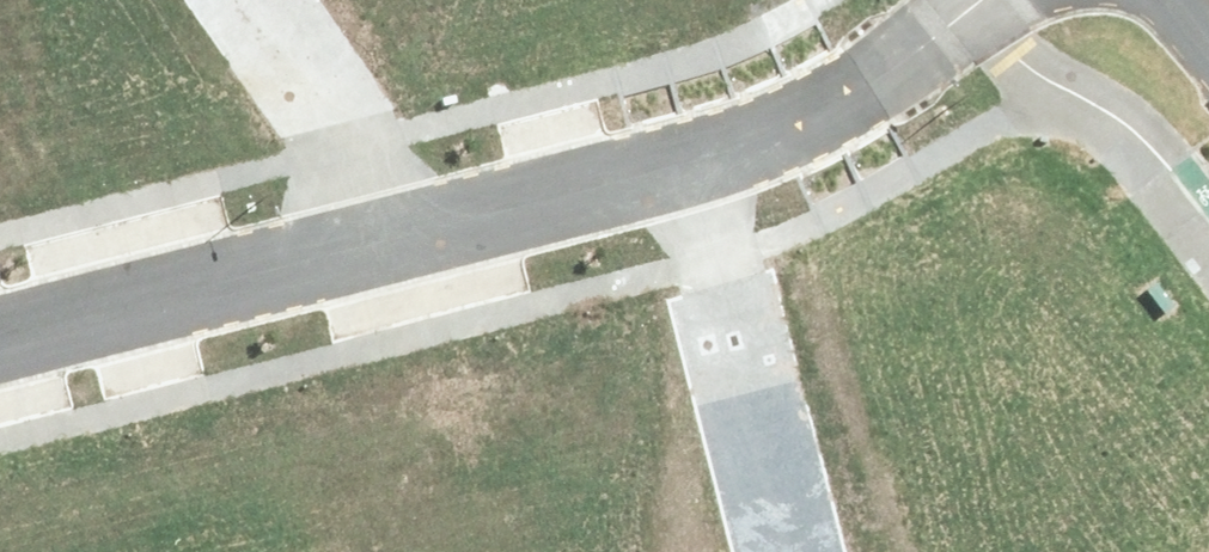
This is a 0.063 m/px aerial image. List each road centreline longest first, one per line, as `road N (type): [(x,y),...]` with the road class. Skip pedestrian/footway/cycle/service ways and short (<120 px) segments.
road 1 (residential): [(790,551),(687,155)]
road 2 (residential): [(381,231),(0,330)]
road 3 (residential): [(966,0),(860,72),(741,138),(687,155)]
road 4 (residential): [(687,155),(381,231)]
road 5 (residential): [(381,231),(220,0)]

